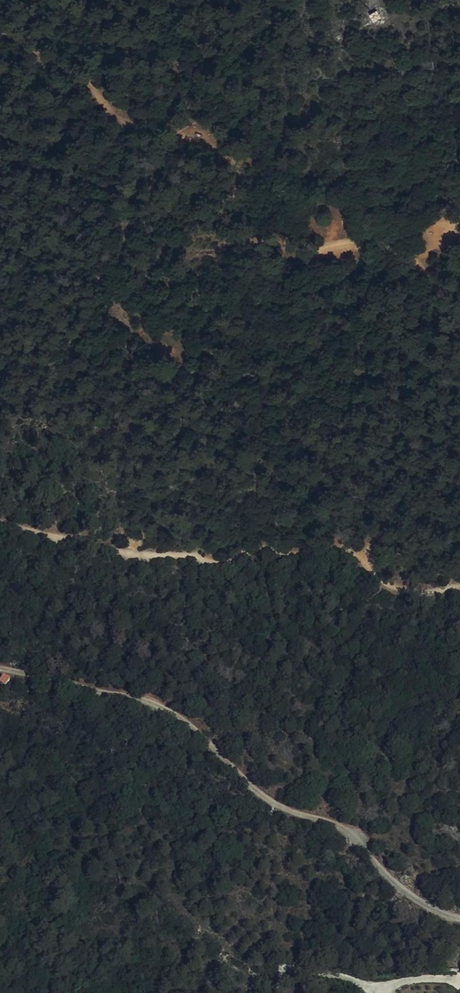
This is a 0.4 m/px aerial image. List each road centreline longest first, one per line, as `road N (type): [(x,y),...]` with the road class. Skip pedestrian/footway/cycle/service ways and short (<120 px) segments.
road 1 (track): [(459,278),(364,242),(326,250),(230,234),(221,220),(231,184),(227,153),(129,127),(82,79),(44,66),(0,35)]
road 2 (unclassified): [(0,667),(156,709),(272,805),(354,840),(397,885),(459,920)]
road 3 (track): [(0,521),(129,557),(220,565),(260,552),(344,547),(397,588),(459,586)]

